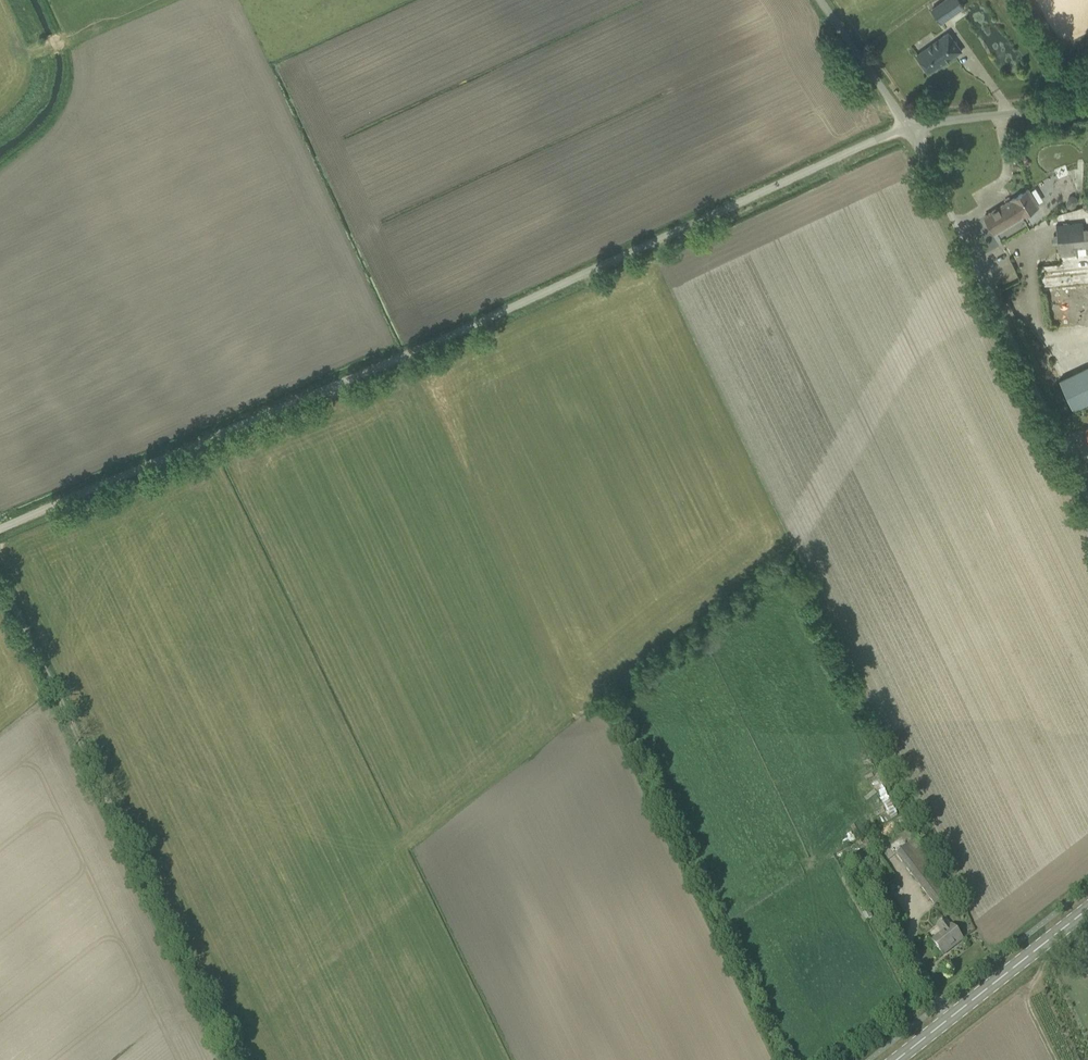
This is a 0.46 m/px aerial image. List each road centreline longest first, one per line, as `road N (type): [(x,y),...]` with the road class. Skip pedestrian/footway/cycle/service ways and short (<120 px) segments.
road 1 (unclassified): [(0,531),(908,127)]
road 2 (track): [(0,581),(235,1059)]
road 3 (unclassified): [(1087,502),(908,127)]
road 4 (secondary): [(896,1059),(1087,909)]
road 5 (unclassified): [(908,127),(1087,106)]
road 6 (unclassified): [(908,127),(819,0)]

